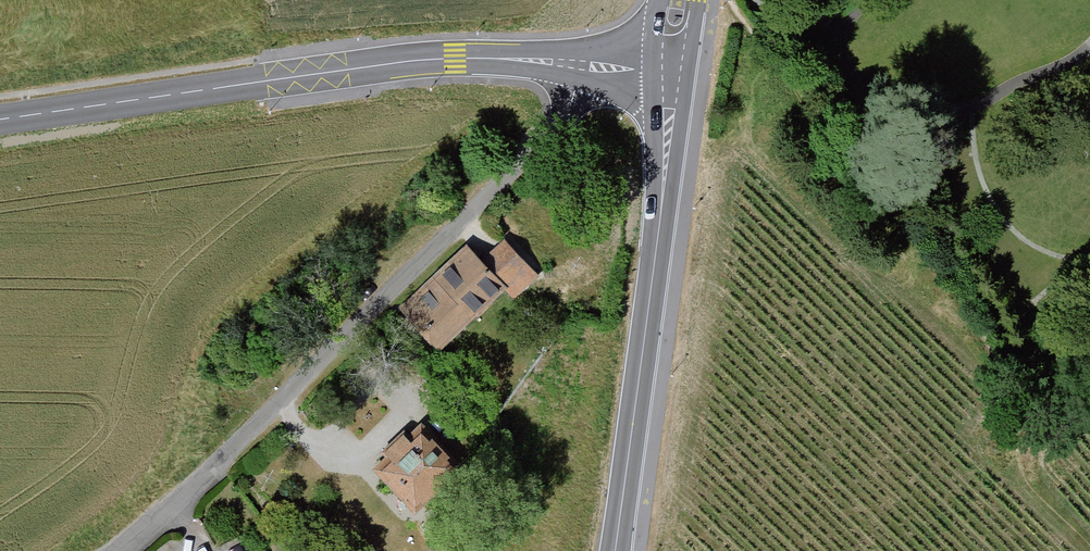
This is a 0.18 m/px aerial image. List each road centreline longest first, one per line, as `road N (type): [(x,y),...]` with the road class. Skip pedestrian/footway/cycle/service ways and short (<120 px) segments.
road 1 (unclassified): [(568,64),(530,147),(207,469),(102,550)]
road 2 (tertiary): [(0,119),(456,57),(568,64)]
road 3 (tertiary): [(674,81),(617,550)]
road 4 (track): [(1089,540),(996,446)]

